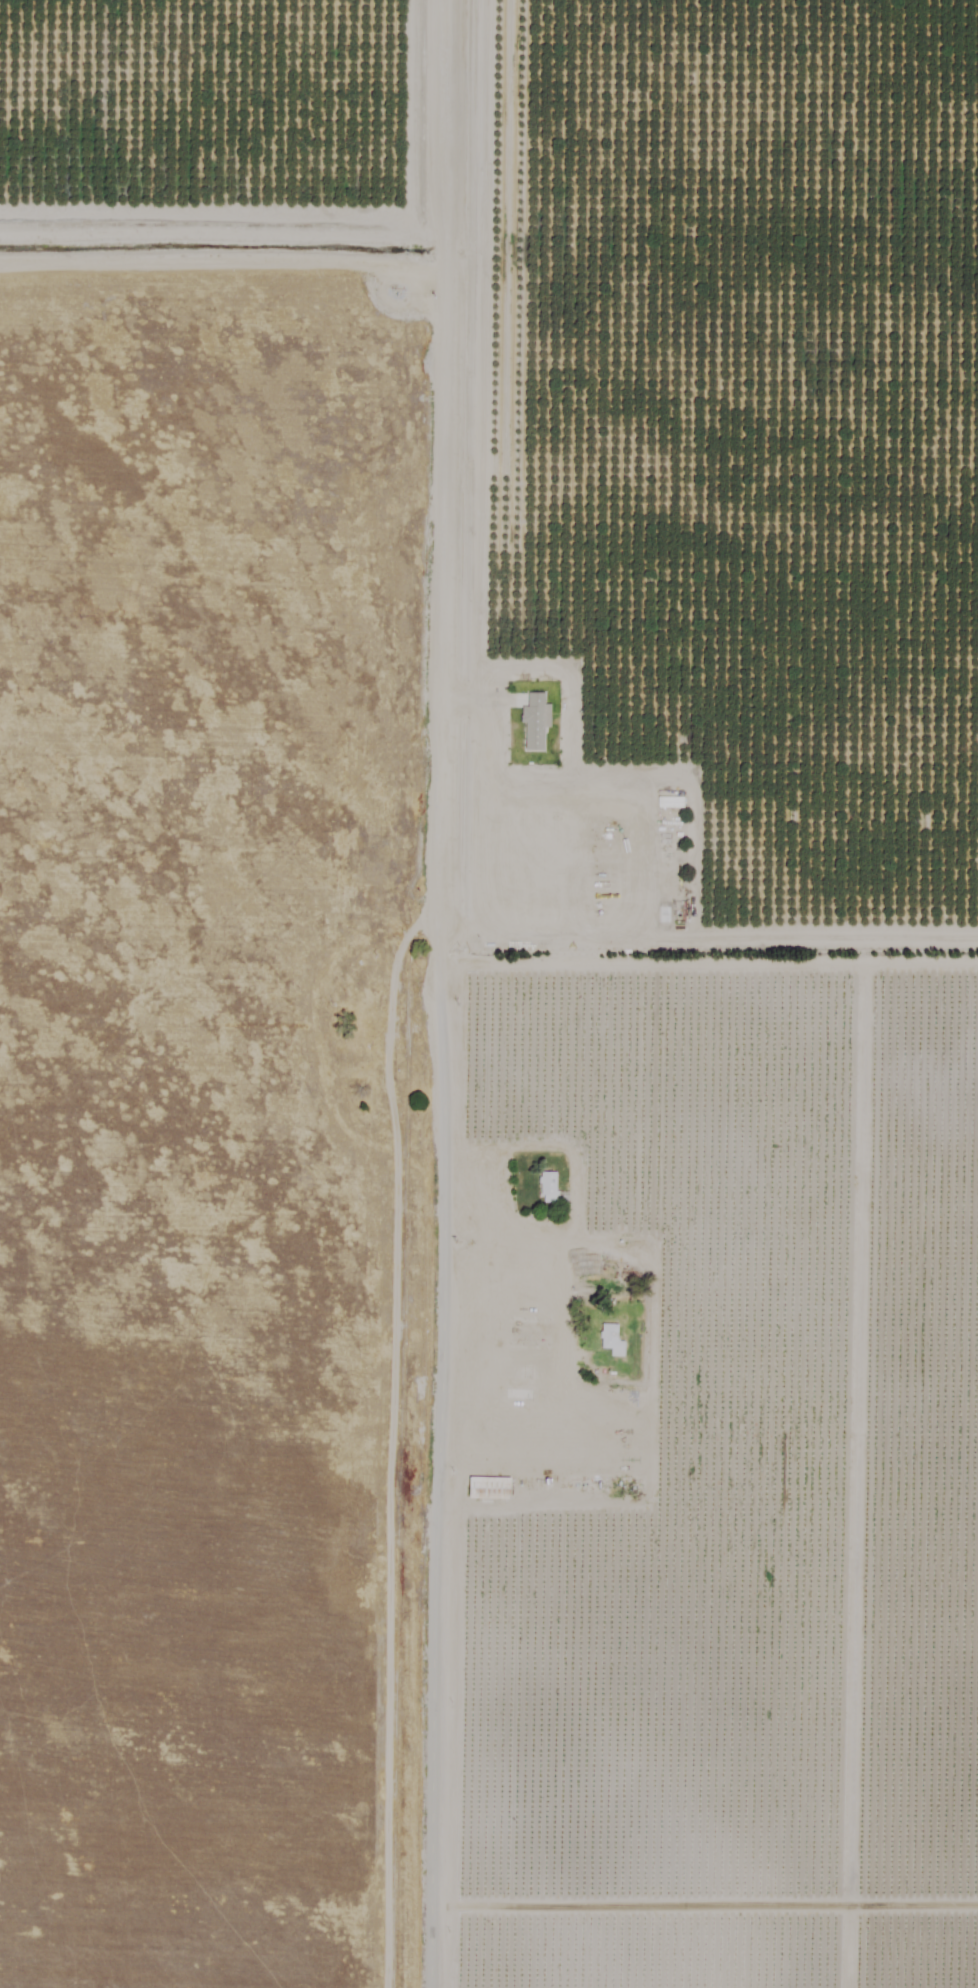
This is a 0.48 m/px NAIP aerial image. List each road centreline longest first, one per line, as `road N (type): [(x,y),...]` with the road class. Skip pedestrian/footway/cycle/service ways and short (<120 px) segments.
road 1 (residential): [(435,1987),(447,912)]
road 2 (residential): [(447,912),(450,0)]

